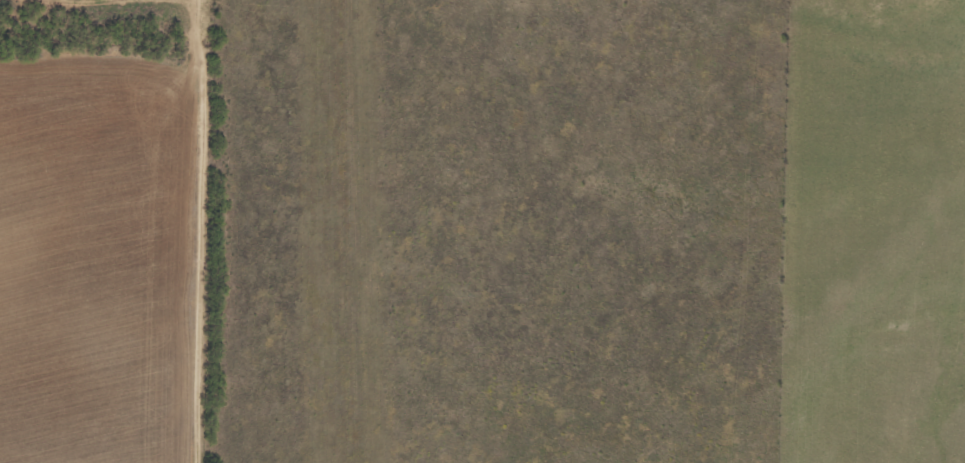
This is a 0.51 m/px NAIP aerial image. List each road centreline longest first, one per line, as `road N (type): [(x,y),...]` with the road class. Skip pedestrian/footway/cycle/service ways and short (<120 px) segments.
road 1 (residential): [(200,462),(202,0)]

